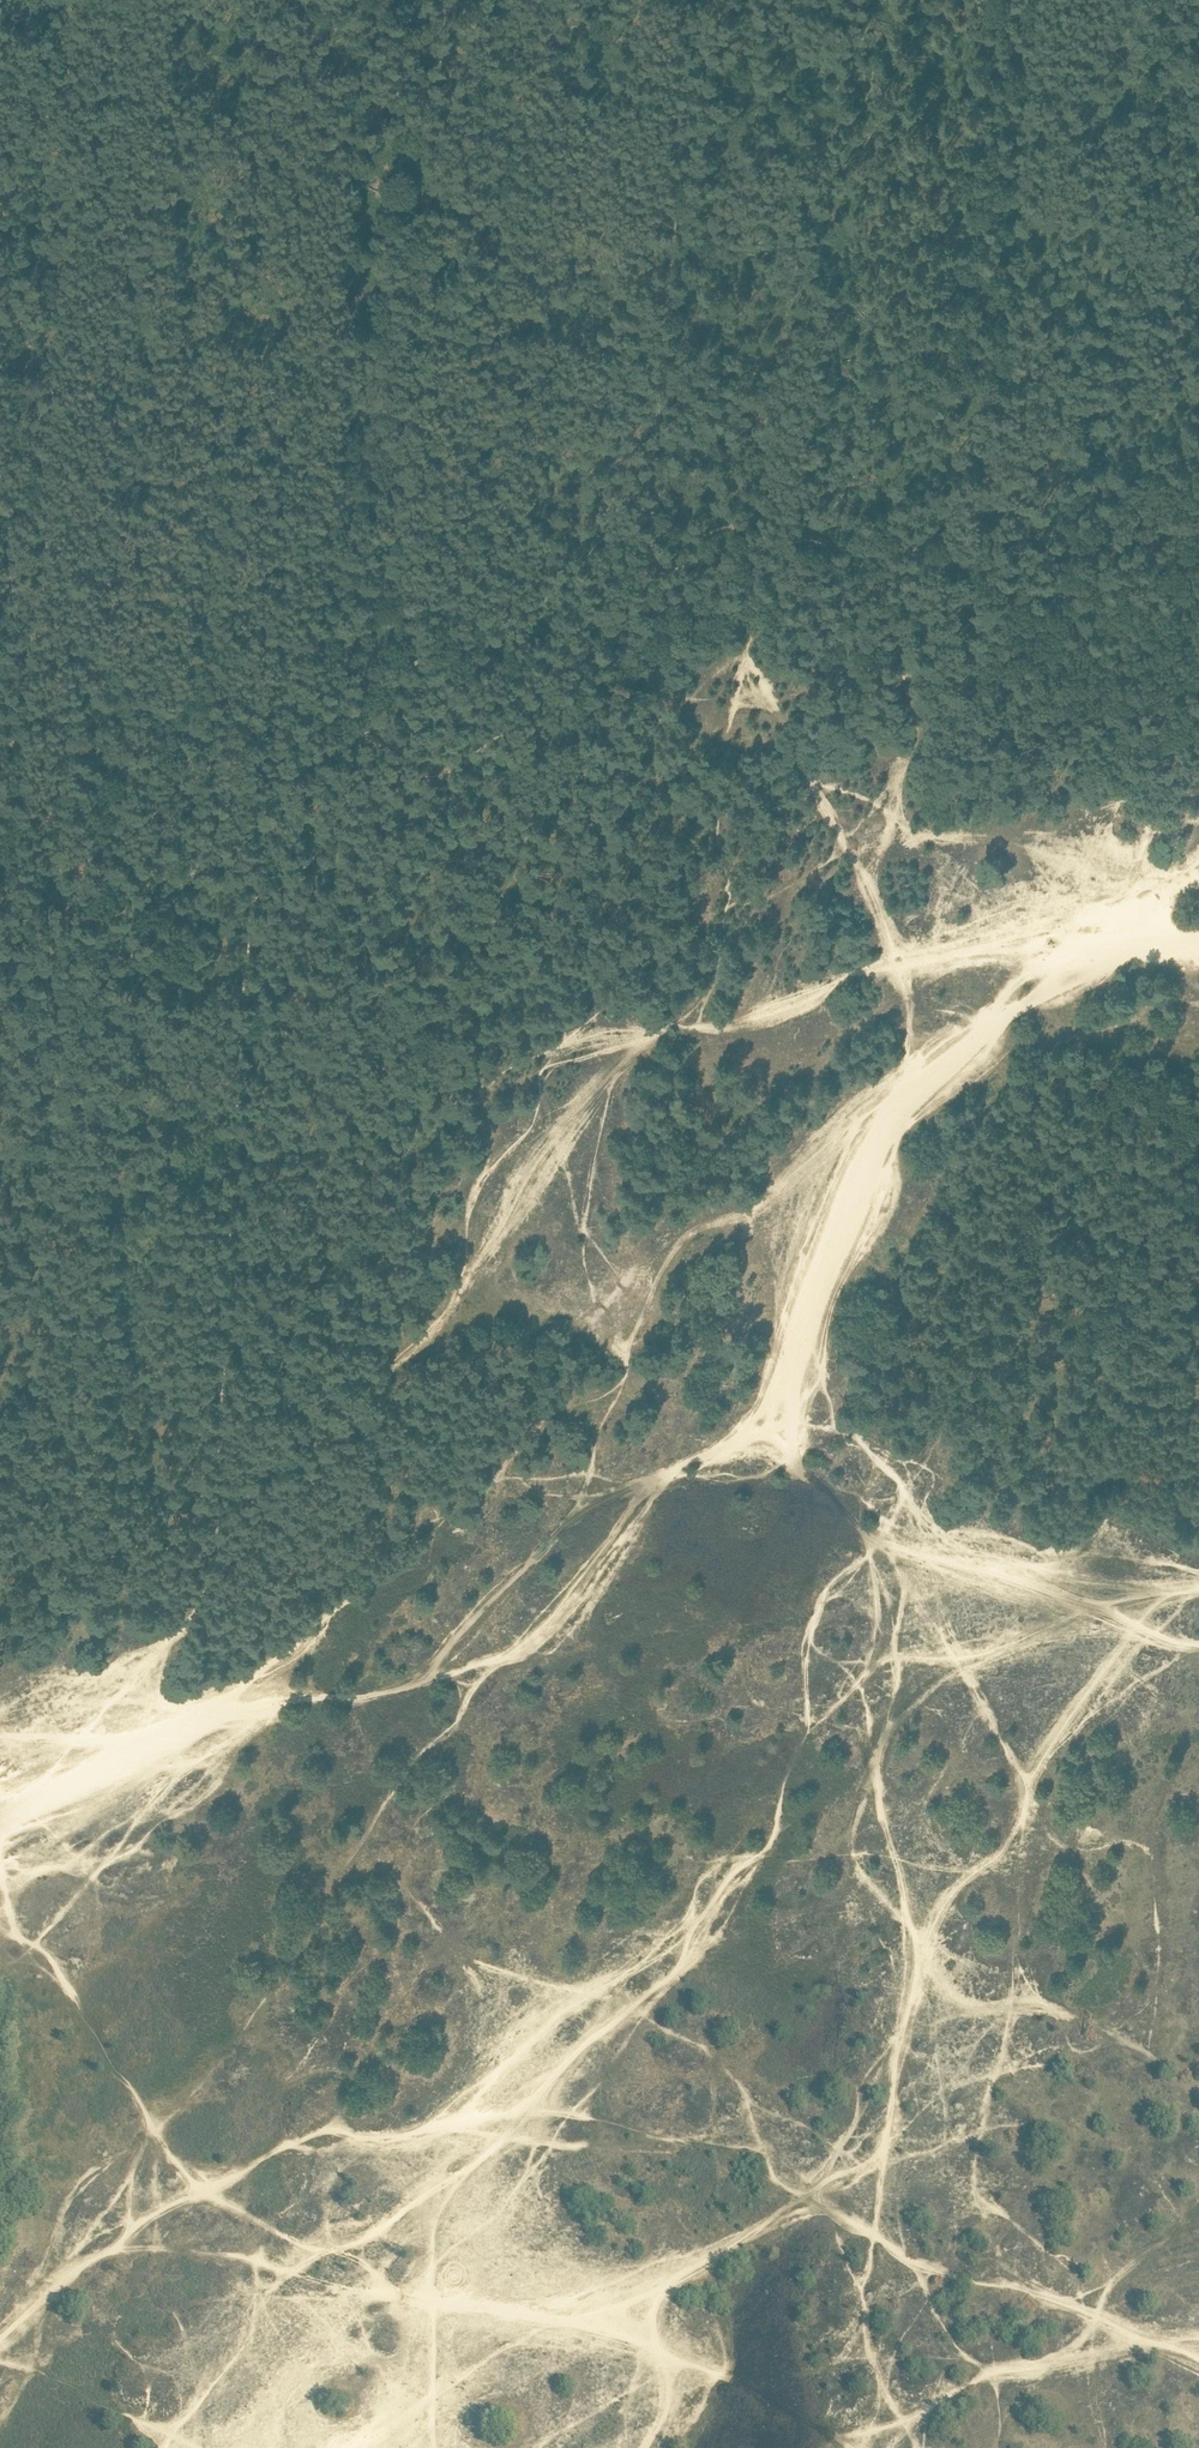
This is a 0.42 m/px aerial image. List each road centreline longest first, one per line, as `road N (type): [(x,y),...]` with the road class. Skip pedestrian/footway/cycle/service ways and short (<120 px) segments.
road 1 (track): [(1198,1587),(1162,1591),(921,1555),(871,1536),(804,1472),(785,1435),(836,1215),(884,1125),(1026,1001),(1131,948),(1198,941)]
road 2 (track): [(1198,1644),(1176,1644),(1094,1606),(921,1555)]

